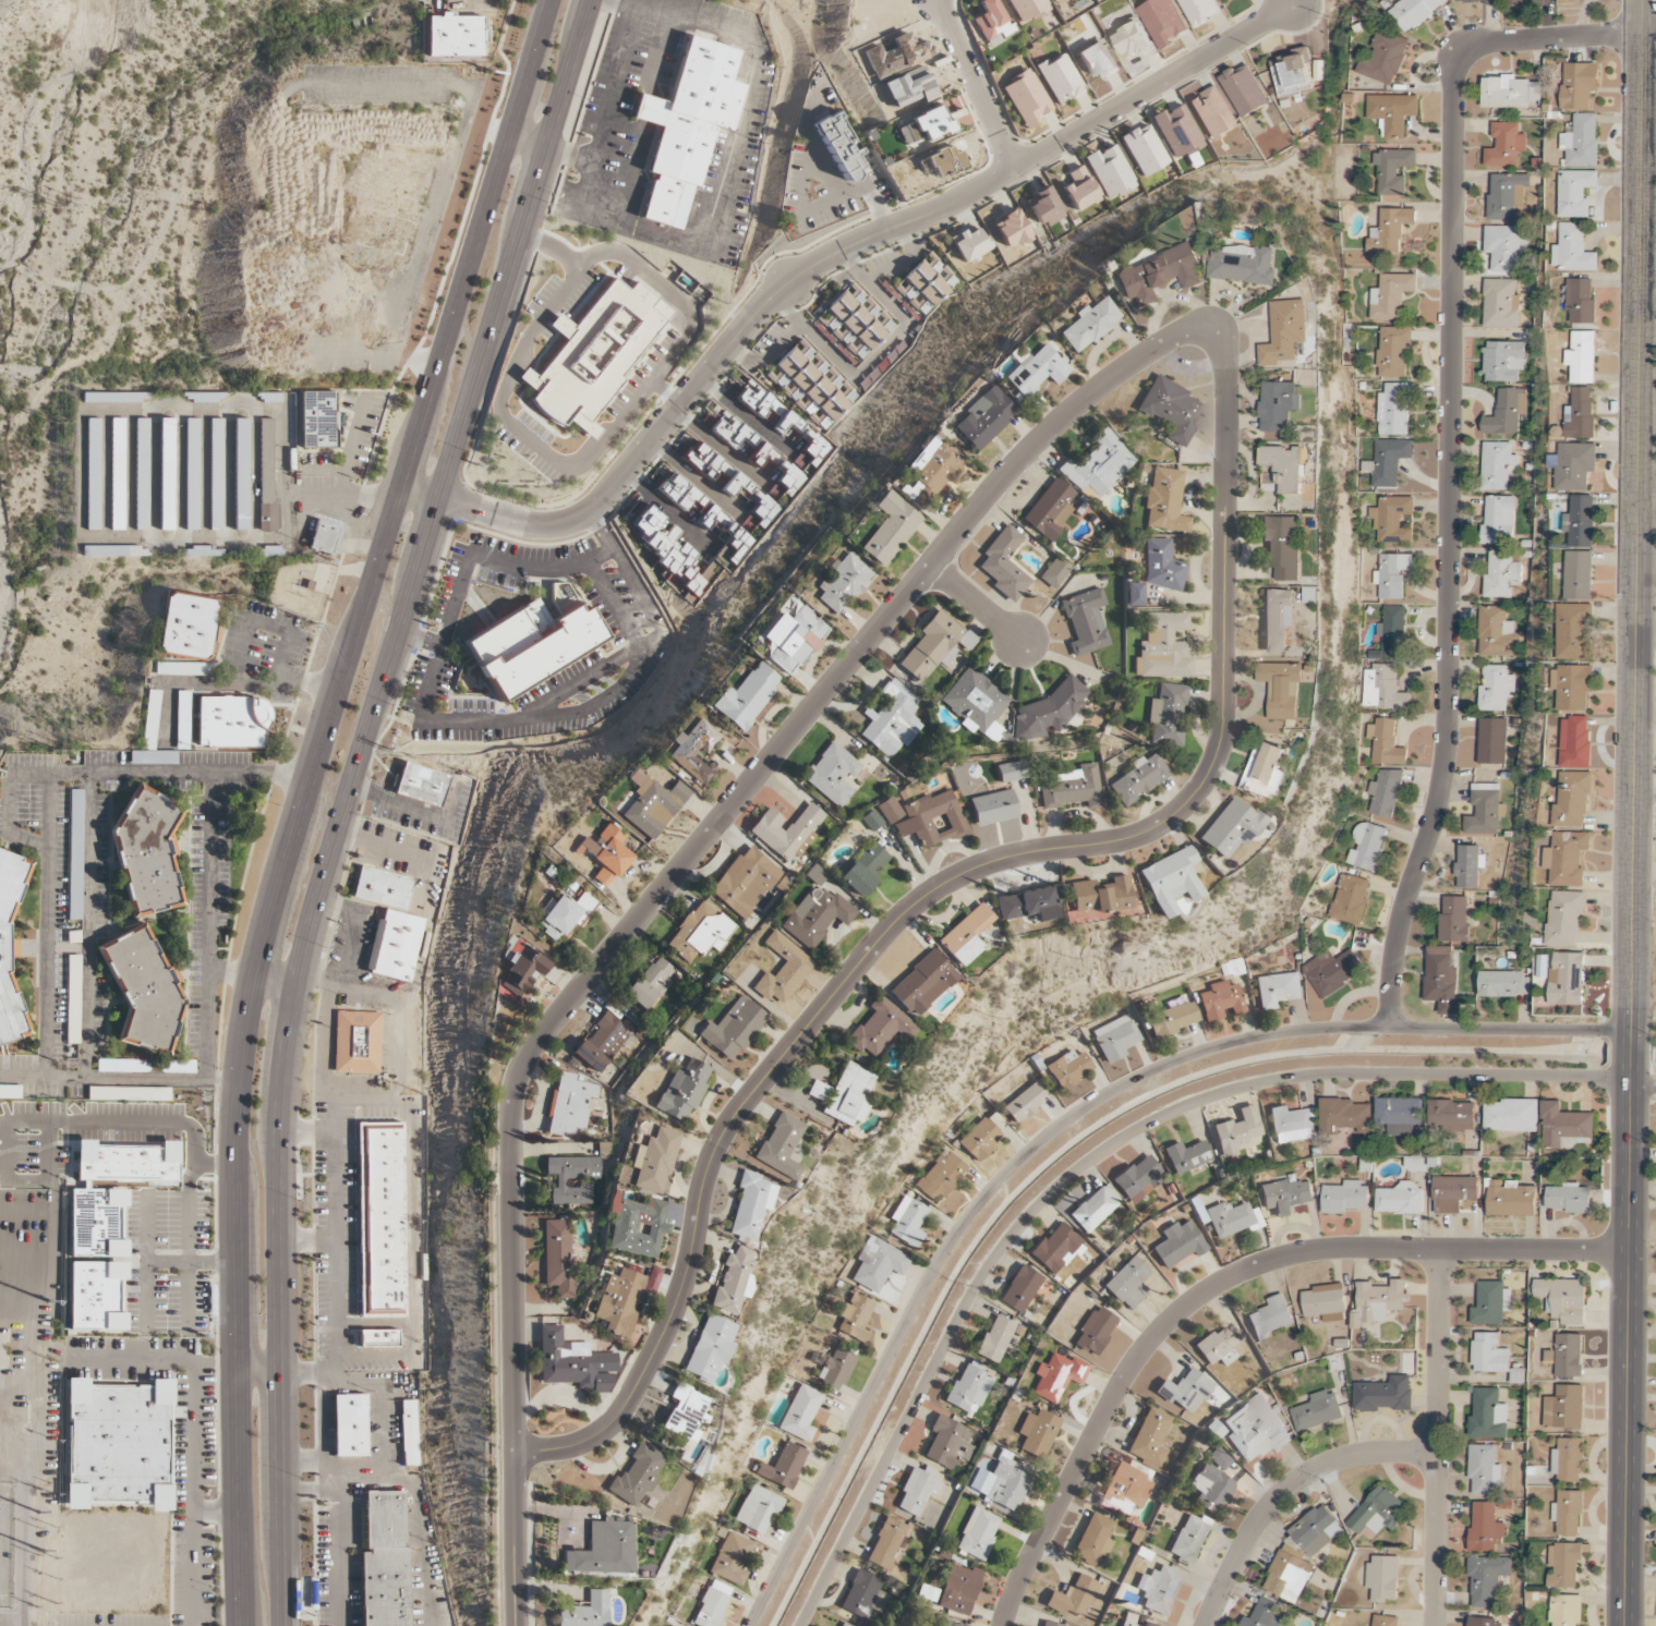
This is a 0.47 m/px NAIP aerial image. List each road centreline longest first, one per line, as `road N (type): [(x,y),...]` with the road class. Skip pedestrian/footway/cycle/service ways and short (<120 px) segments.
road 1 (primary): [(551,0),(256,976),(233,1138),(240,1625)]
road 2 (tertiary): [(1643,0),(1626,1625)]
road 3 (residential): [(515,1625),(510,1118),(532,1045),(1030,450),(1155,349),(1210,329)]
road 4 (residential): [(513,1452),(570,1447),(617,1420),(678,1302),(704,1180),(733,1115),(904,915),(960,876),(1000,861),(1156,828),(1185,810),(1200,787),(1220,743),(1223,705),(1226,369),(1222,340),(1210,329)]
road 5 (residential): [(1632,1029),(1286,1033),(1193,1055),(1101,1099),(1000,1180),(926,1284),(749,1625)]
road 6 (residential): [(1386,1028),(1391,960),(1435,808),(1447,731),(1451,73),(1465,48),(1487,44),(1643,35)]
road 7 (residential): [(799,1625),(972,1294),(1011,1238),(1085,1165),(1126,1137),(1231,1092),(1301,1077),(1631,1077)]
road 8 (primary): [(286,1047),(317,899),(591,0)]
road 9 (residential): [(1295,4),(962,197),(796,275),(589,518),(523,530),(401,489)]
road 10 (residential): [(1004,1625),(1121,1384),(1159,1332),(1209,1289),(1286,1255),(1329,1250),(1630,1251)]
road 11 (primary): [(283,1625),(278,1161),(286,1047)]
road 12 (residential): [(1432,1625),(1439,1249)]
road 13 (residential): [(1204,1625),(1243,1544),(1297,1481),(1369,1454),(1437,1453)]
road 14 (residential): [(1015,168),(945,0)]

